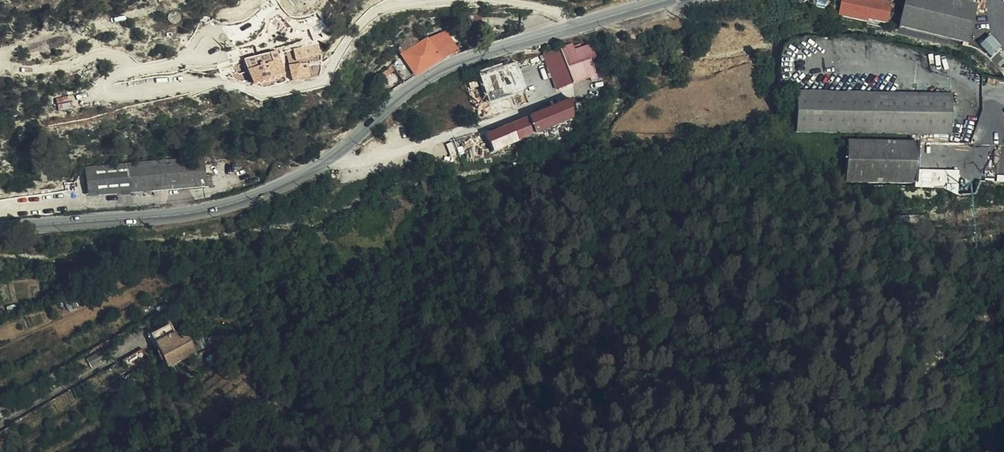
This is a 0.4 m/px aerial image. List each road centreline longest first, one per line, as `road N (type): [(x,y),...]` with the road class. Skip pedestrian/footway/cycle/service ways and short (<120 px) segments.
road 1 (secondary): [(663,0),(432,74),(340,152),(248,200),(175,216),(0,229)]

